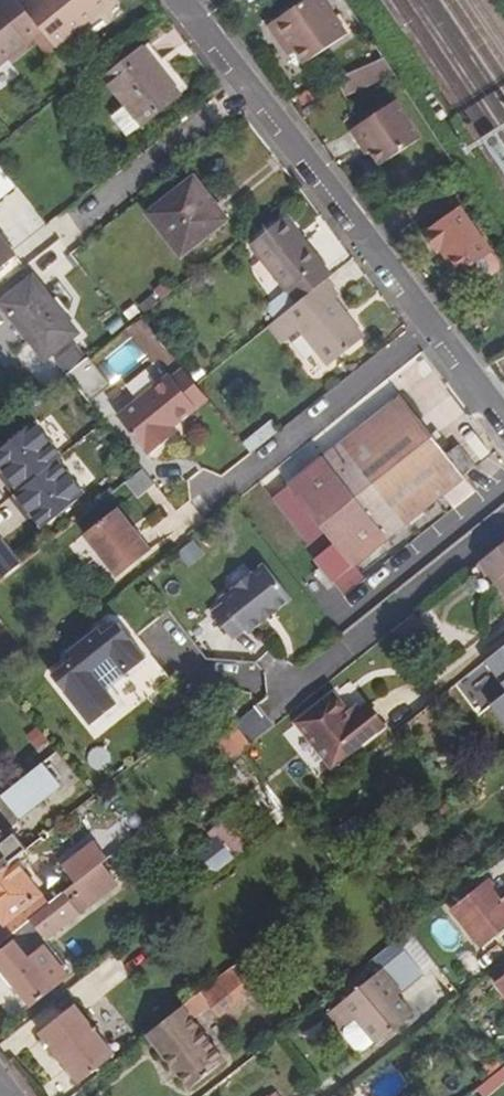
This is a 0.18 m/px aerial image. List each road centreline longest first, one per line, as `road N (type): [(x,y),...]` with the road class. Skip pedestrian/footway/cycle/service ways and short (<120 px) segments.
road 1 (residential): [(175,0),(503,432)]

